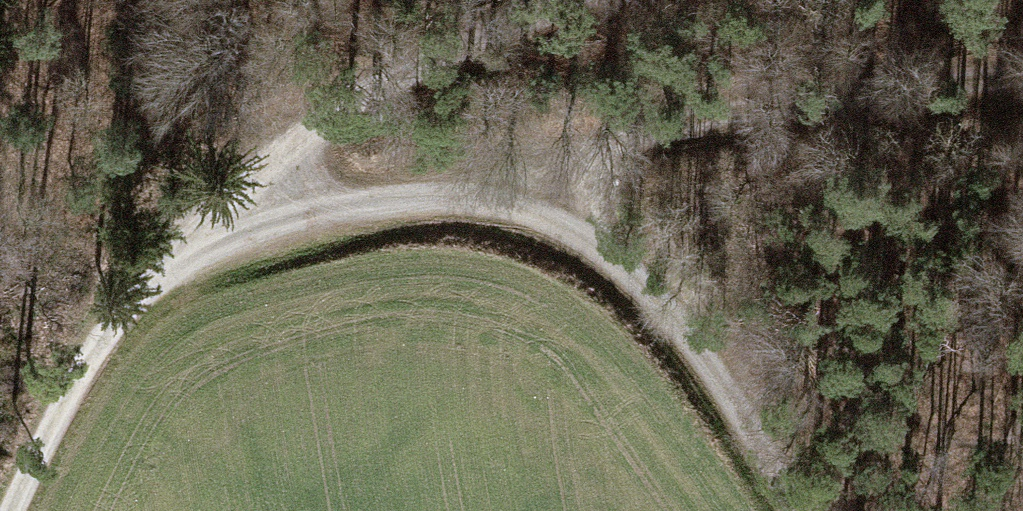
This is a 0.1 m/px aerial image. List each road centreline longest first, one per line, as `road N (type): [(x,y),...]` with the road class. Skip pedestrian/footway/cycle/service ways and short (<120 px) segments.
road 1 (track): [(527,205),(458,191),(316,207),(242,225),(163,275),(90,362),(9,510)]
road 2 (track): [(527,205),(614,139),(903,76),(1022,68)]
road 3 (track): [(582,0),(373,92),(286,148),(242,225)]
road 4 (track): [(527,205),(621,265),(704,356),(802,510)]

